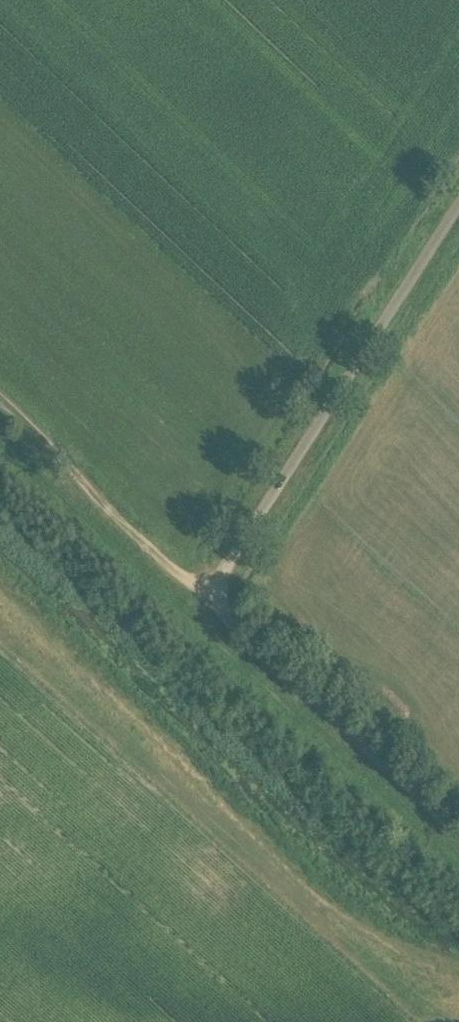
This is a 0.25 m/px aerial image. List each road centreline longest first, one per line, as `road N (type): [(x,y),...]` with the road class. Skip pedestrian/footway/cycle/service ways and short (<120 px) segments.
road 1 (unclassified): [(458,830),(216,607),(218,580),(235,547),(458,198)]
road 2 (track): [(0,410),(216,607)]

